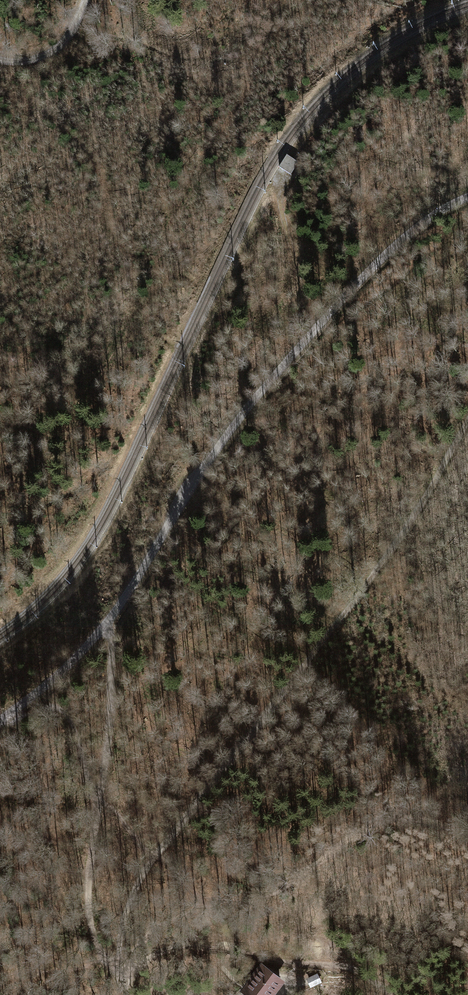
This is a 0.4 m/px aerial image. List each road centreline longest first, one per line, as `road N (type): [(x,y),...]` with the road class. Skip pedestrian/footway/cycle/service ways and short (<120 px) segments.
road 1 (track): [(7,715),(106,625),(236,423),(338,304),(411,233),(467,197)]
road 2 (track): [(155,855),(405,535),(467,423)]
road 3 (track): [(106,625),(106,743),(88,890),(96,941),(115,968)]
road 4 (track): [(115,968),(126,974),(168,949),(191,947),(351,967),(390,994)]
road 5 (track): [(279,176),(325,319)]
road 6 (track): [(115,968),(130,896),(155,855)]

